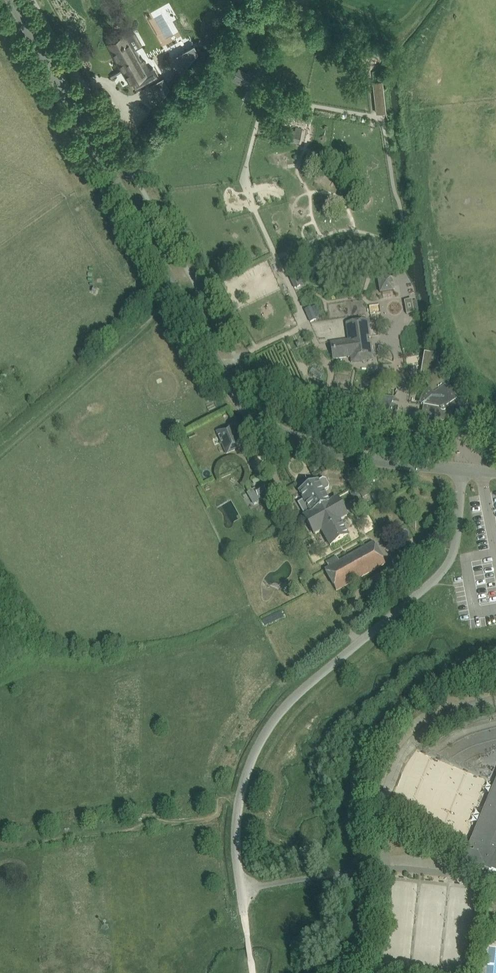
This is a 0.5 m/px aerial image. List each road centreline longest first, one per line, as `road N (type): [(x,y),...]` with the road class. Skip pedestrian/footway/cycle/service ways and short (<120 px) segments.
road 1 (unclassified): [(245,915),(237,827),(259,745),(281,711),(444,570),(456,539),(463,471)]
road 2 (unclassified): [(463,471),(294,438),(237,389),(178,287)]
road 3 (residential): [(178,287),(14,0)]

